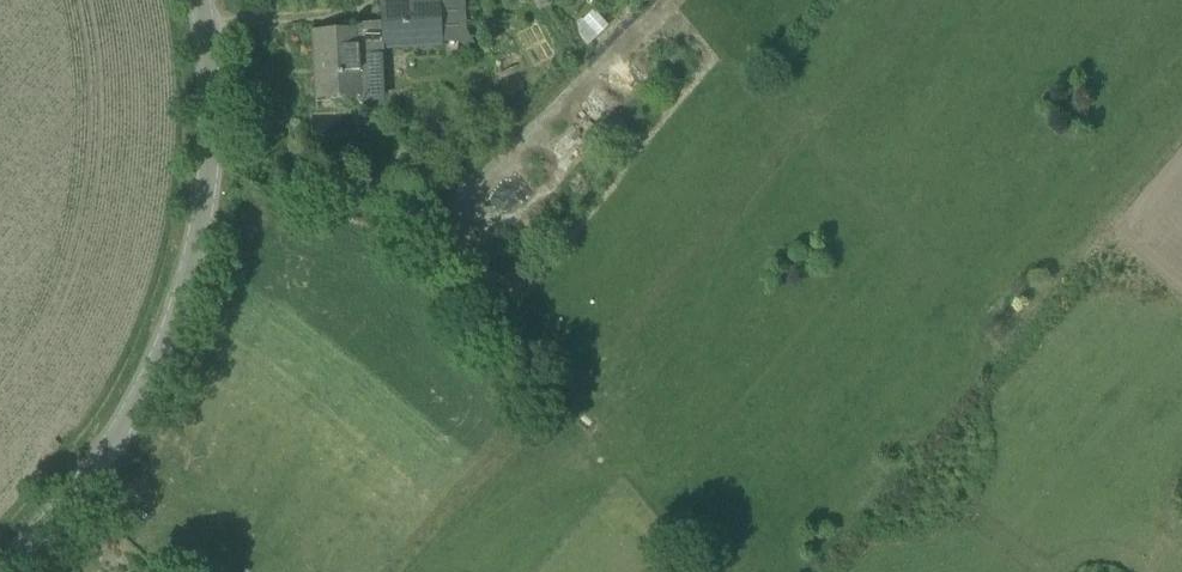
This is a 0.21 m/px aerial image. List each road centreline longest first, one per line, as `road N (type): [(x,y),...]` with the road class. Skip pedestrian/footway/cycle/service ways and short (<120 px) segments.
road 1 (tertiary): [(0,571),(115,437),(175,317),(208,188),(210,99),(198,0)]

